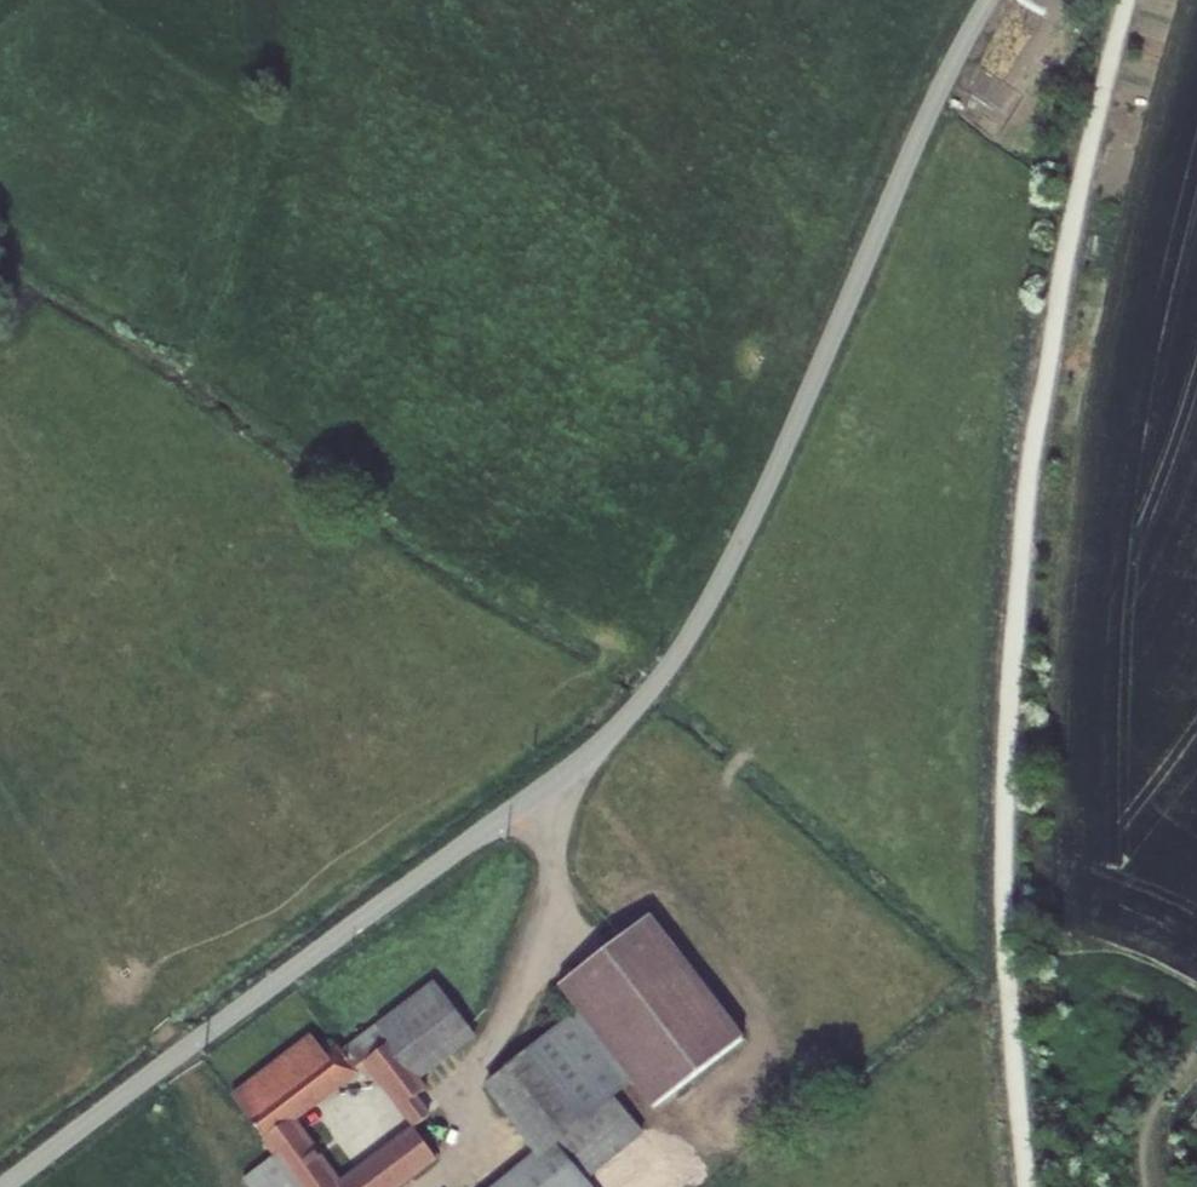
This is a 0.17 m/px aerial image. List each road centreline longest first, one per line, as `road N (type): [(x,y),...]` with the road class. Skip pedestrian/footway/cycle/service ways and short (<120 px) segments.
road 1 (unclassified): [(3,1186),(575,766),(648,695),(727,568),(928,114),(988,0)]
road 2 (track): [(416,1186),(475,1139),(478,1060),(549,871)]

